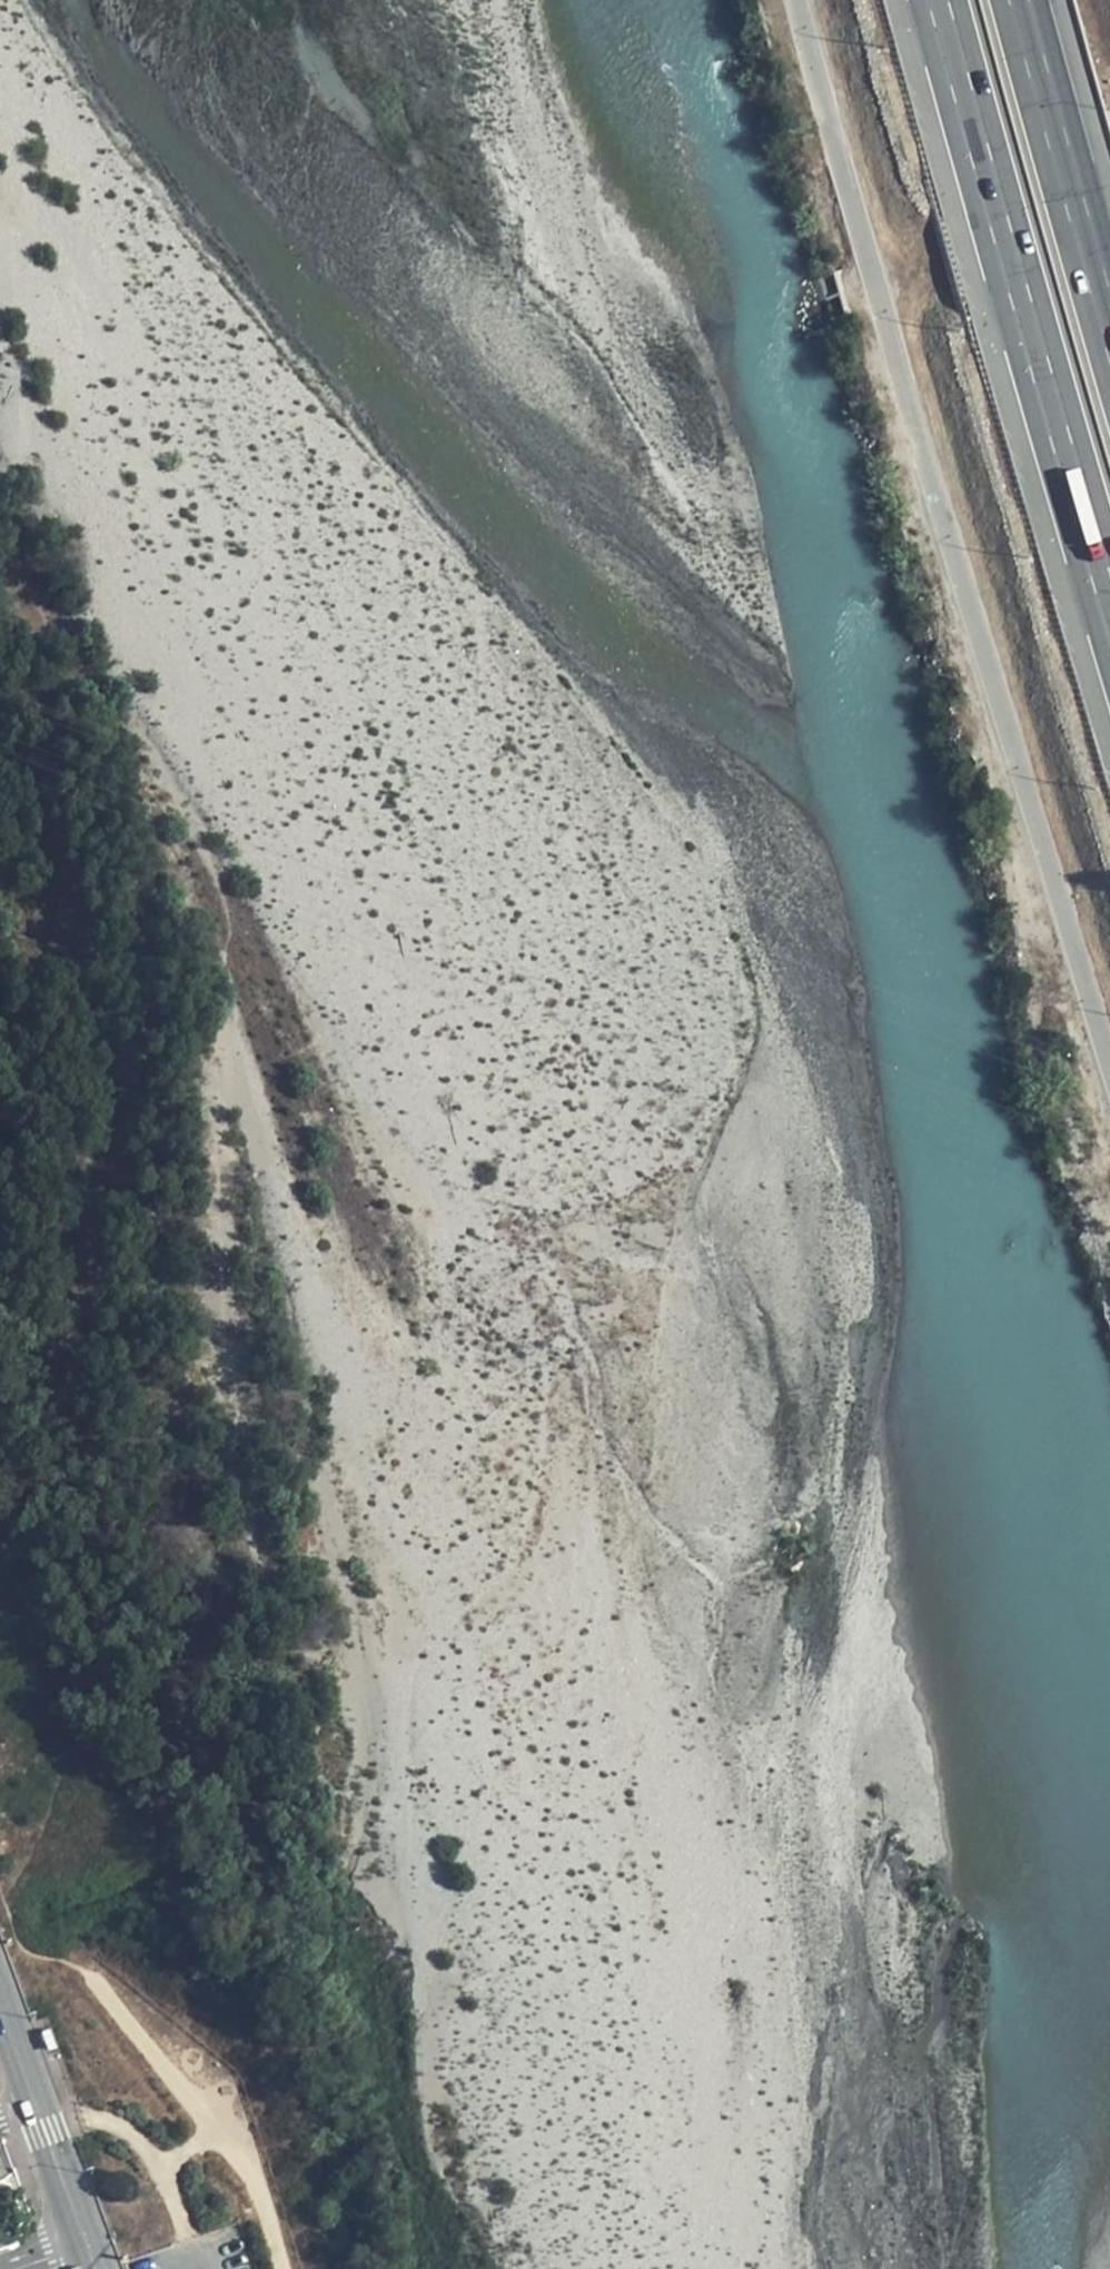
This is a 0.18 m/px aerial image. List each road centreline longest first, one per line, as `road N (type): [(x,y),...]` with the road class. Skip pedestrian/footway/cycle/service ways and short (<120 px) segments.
road 1 (motorway): [(937,0),(1109,607)]
road 2 (motorway): [(1109,325),(1019,0)]
road 3 (secondary): [(0,2010),(94,2268)]

